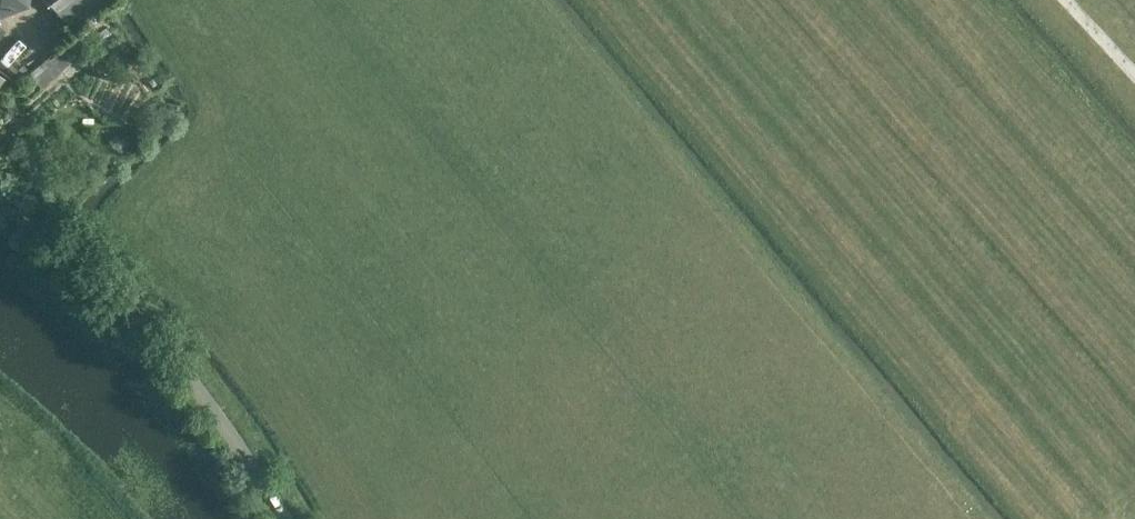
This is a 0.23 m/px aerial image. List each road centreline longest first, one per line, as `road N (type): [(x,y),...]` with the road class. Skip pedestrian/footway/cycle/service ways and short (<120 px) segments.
road 1 (unclassified): [(281,518),(132,294),(0,204)]

